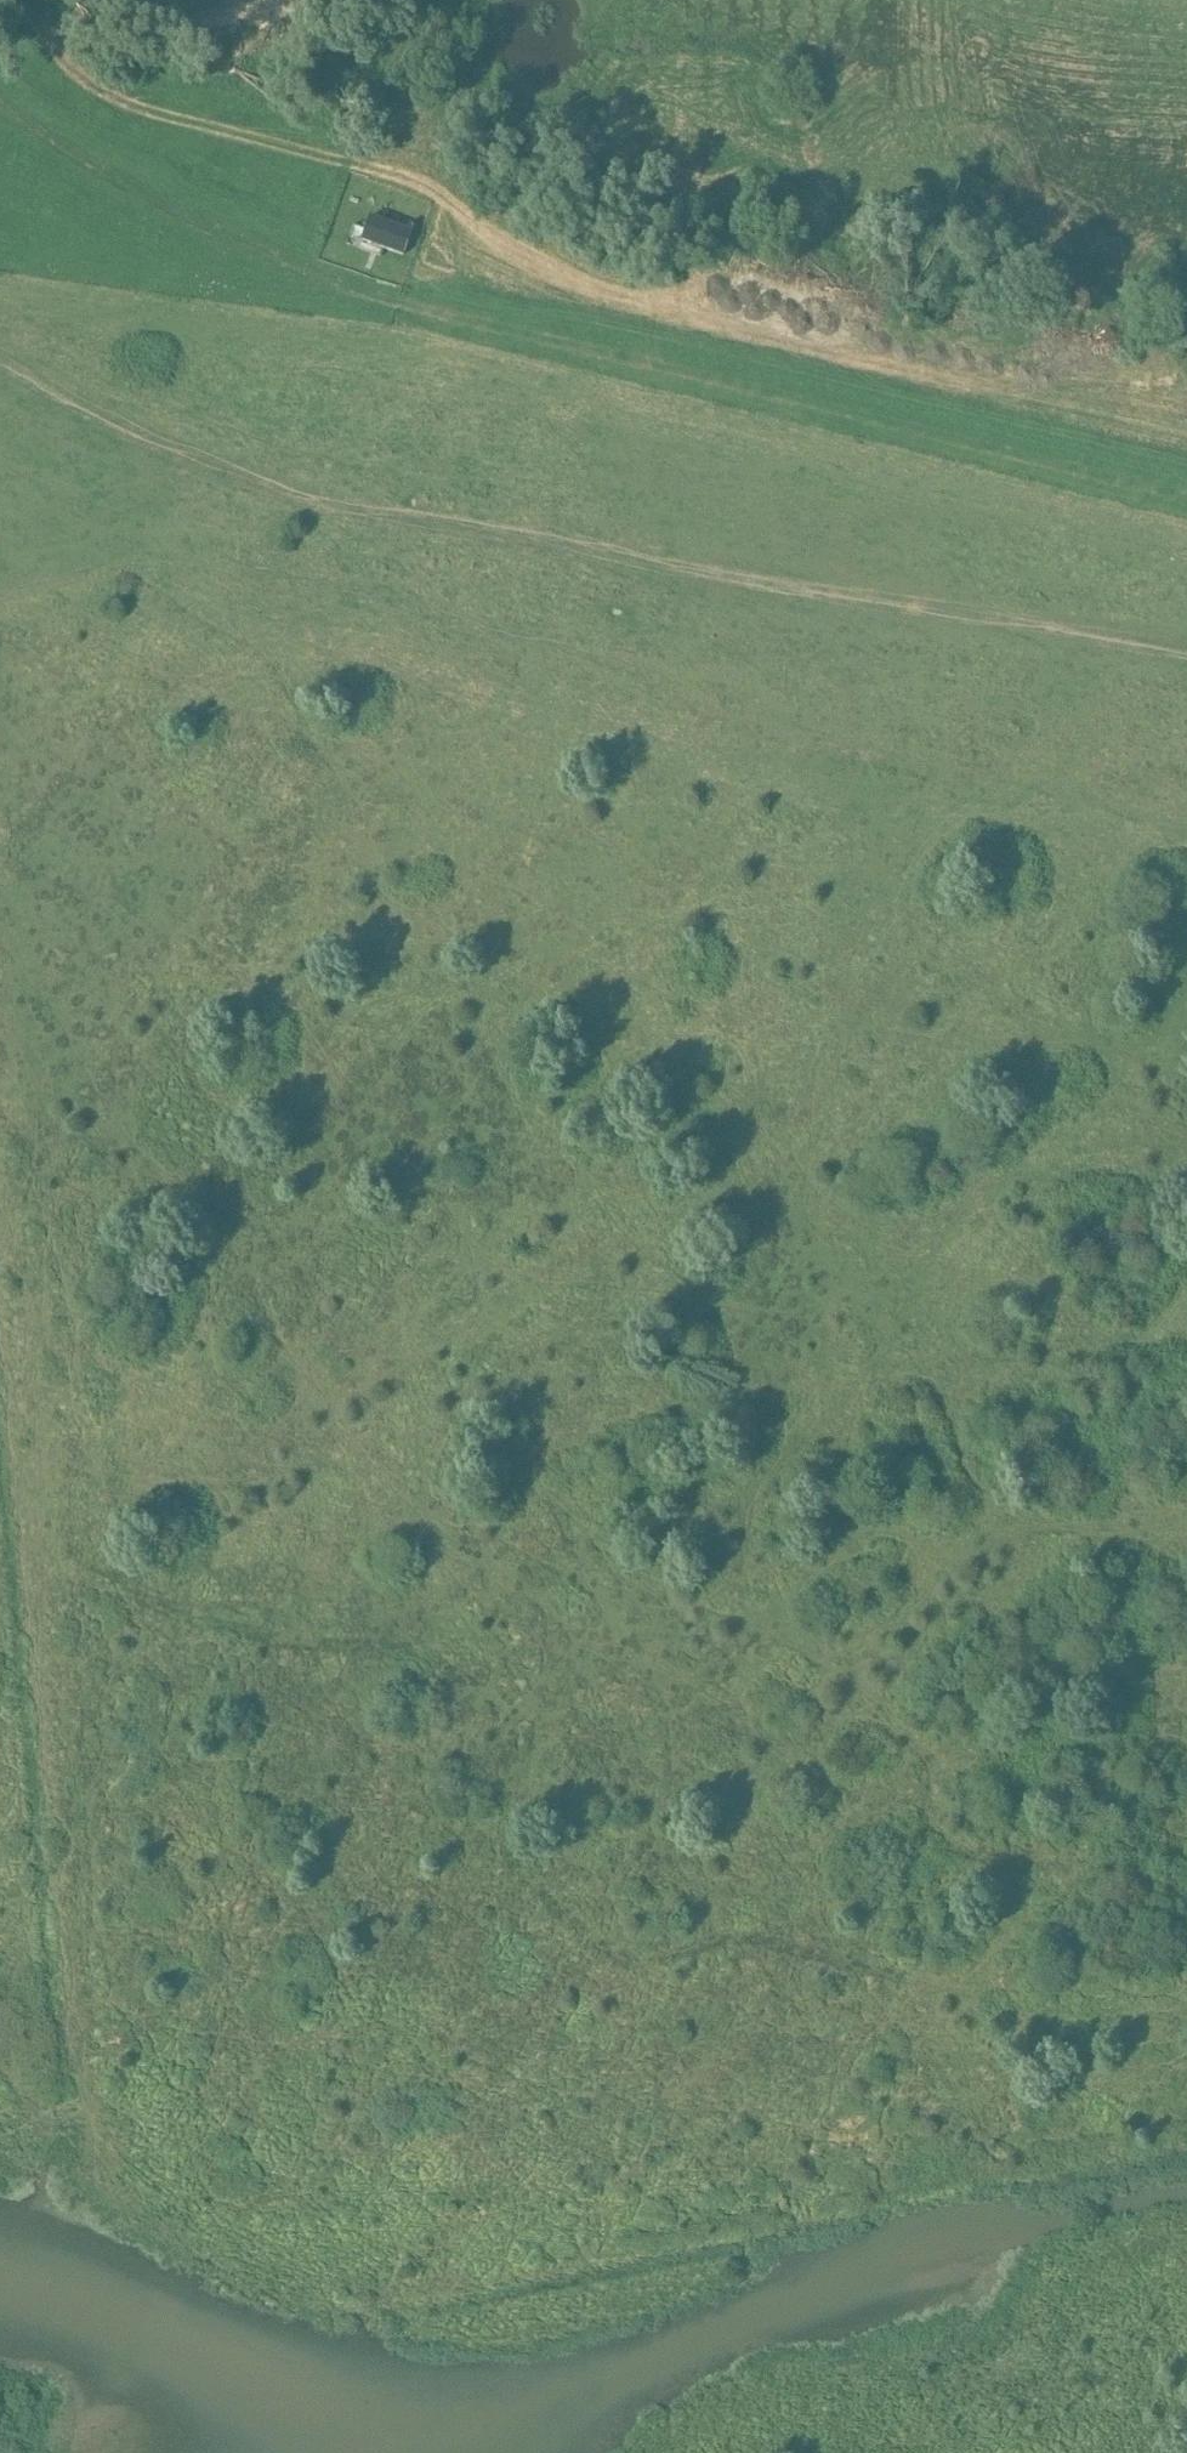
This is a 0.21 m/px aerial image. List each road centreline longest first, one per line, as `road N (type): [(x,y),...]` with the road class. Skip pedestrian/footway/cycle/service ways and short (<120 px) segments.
road 1 (track): [(0,108),(183,229),(421,303),(1186,496)]

